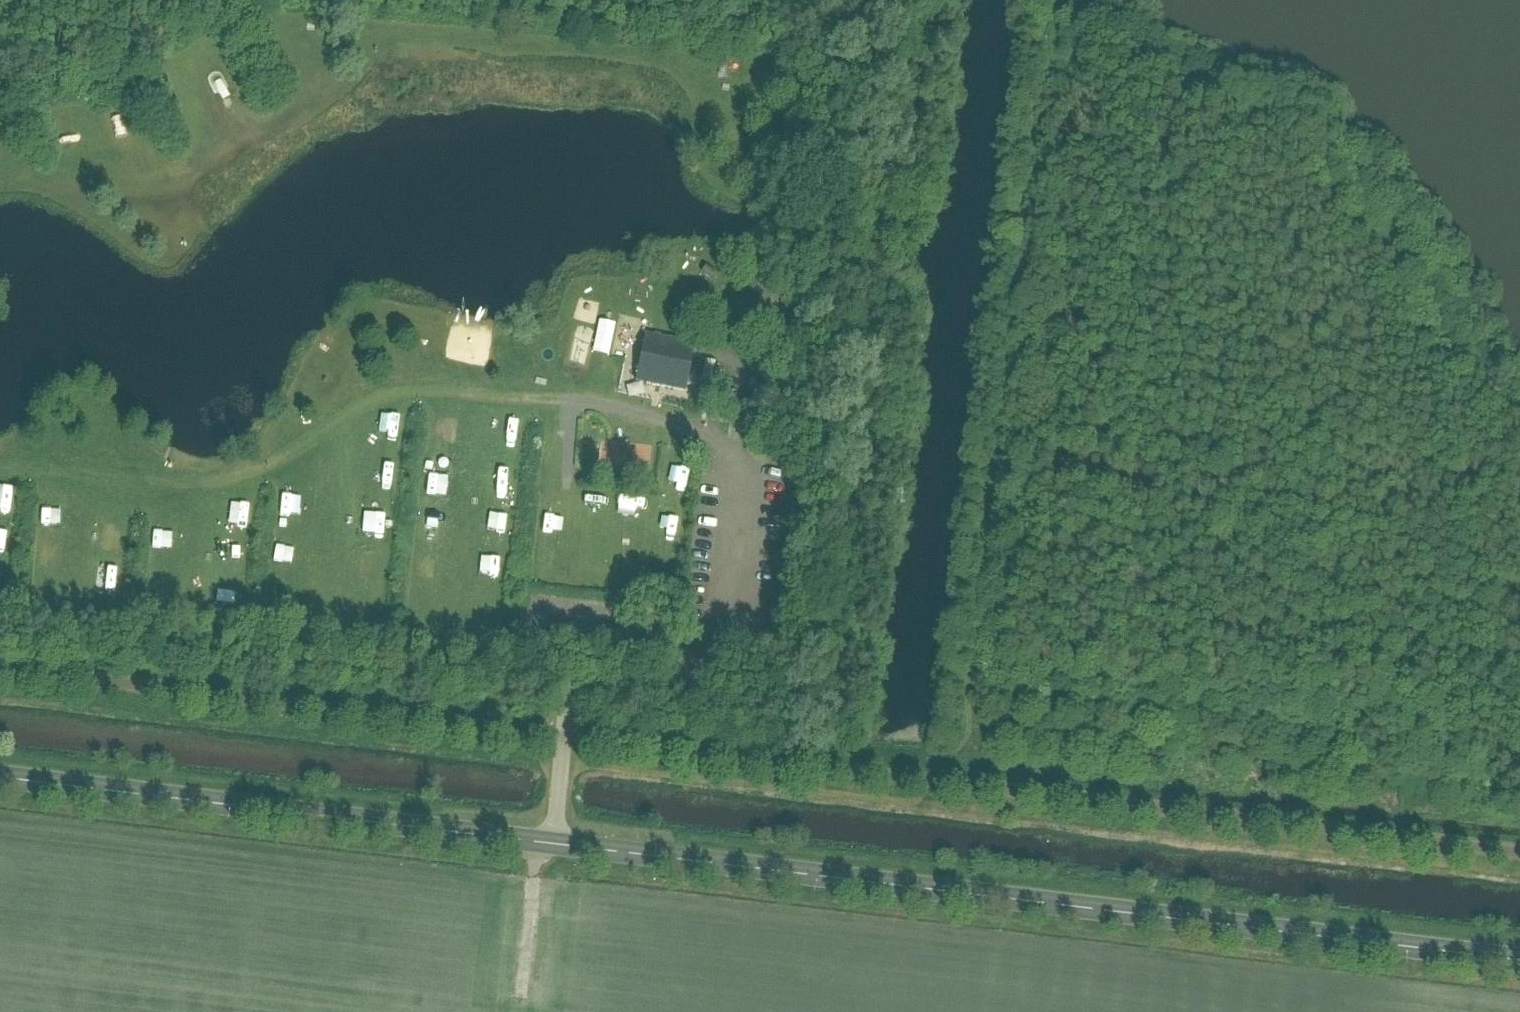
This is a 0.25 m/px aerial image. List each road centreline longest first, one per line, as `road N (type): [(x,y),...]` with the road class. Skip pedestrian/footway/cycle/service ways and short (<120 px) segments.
road 1 (tertiary): [(1519,962),(0,778)]
road 2 (track): [(520,993),(532,879),(552,830),(575,696),(584,688),(681,684),(713,647),(731,591)]

